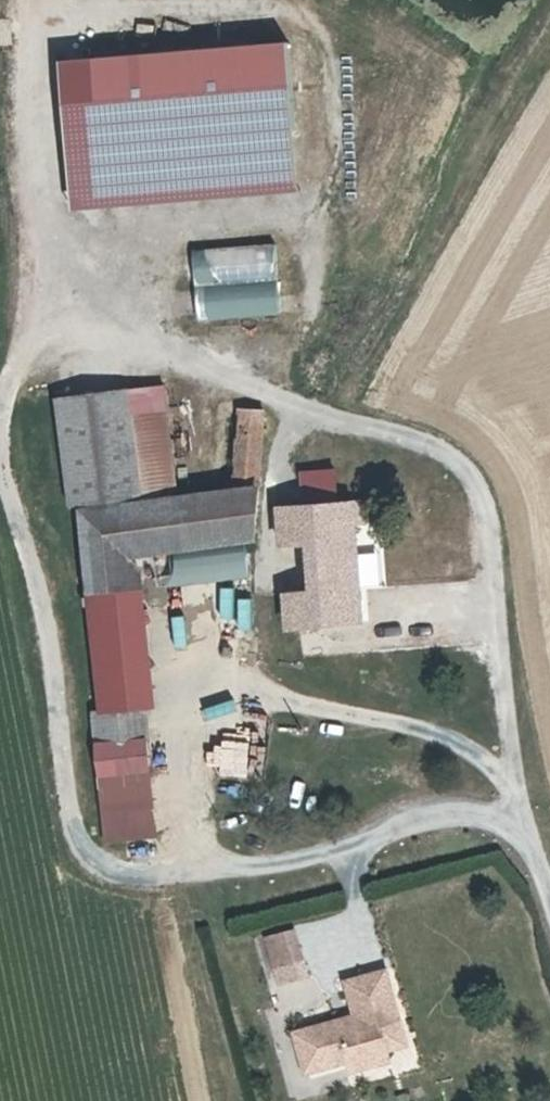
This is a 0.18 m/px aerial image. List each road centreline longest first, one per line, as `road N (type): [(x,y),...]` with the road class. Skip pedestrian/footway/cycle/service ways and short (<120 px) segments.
road 1 (track): [(44,322),(4,375),(1,427),(49,647),(74,817),(96,863),(143,878),(346,850),(427,817),(519,814)]
road 2 (track): [(460,455),(44,322),(31,0)]
road 3 (unclassified): [(549,902),(519,814),(485,500),(460,455)]

